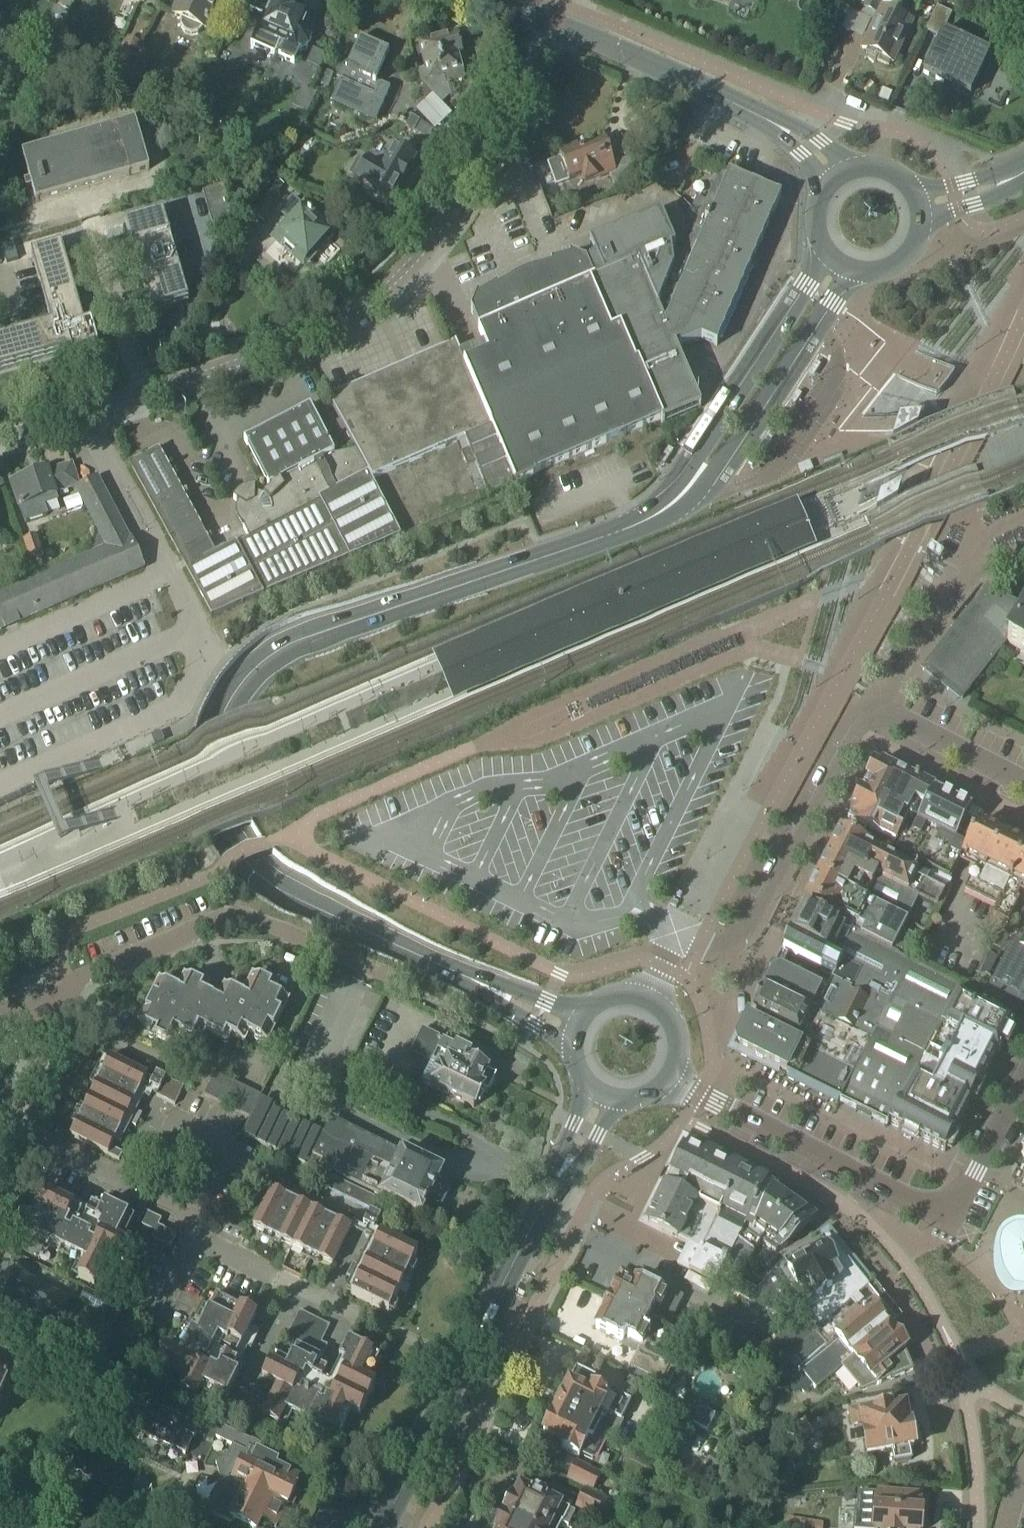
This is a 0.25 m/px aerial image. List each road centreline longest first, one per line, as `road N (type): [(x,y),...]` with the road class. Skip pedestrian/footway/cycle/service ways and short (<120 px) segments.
road 1 (secondary): [(413,952),(277,885),(239,847),(215,777),(232,697),(266,657),(307,635),(638,526)]
road 2 (residential): [(0,434),(298,339),(364,307),(423,258),(513,116),(556,22)]
road 3 (secondary): [(386,1527),(605,1091)]
road 4 (tertiary): [(1023,1088),(953,1224),(694,1096),(664,1073)]
road 5 (residential): [(647,1005),(683,935),(716,949),(738,944),(863,724),(878,715)]
road 6 (secondary): [(638,526),(709,492),(843,289),(868,273)]
road 7 (secondary): [(819,239),(817,271),(692,460),(638,526)]
road 8 (residential): [(49,996),(235,918),(367,970)]
road 9 (tertiary): [(556,22),(768,121)]
road 10 (residential): [(192,1212),(8,1122)]
road 11 (secondary): [(413,952),(579,1027)]
road 12 (residential): [(1023,783),(894,716),(878,715)]
road 13 (residential): [(8,1122),(58,1015),(49,996)]
road 14 (secondary): [(921,233),(932,218),(1001,195),(1023,177)]

